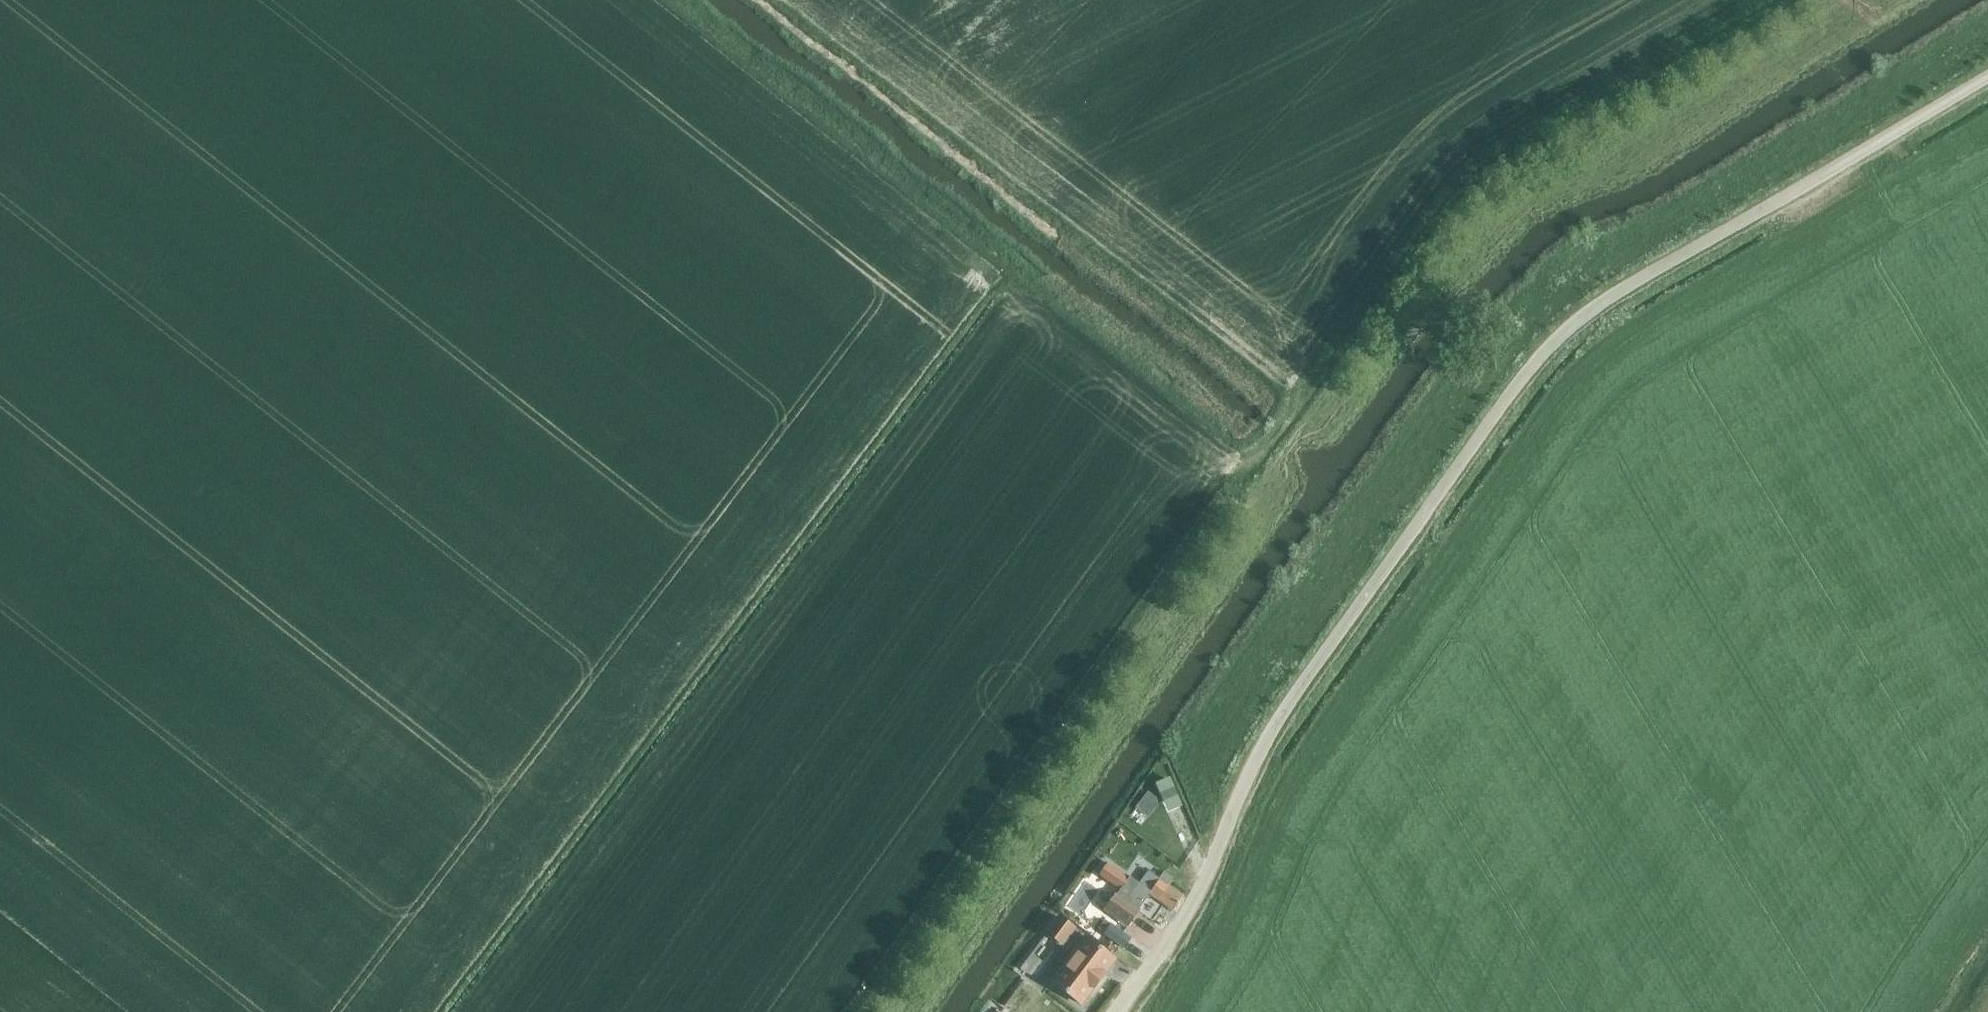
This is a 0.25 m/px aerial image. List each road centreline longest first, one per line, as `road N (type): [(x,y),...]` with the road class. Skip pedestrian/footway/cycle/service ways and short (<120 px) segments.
road 1 (unclassified): [(1119,1011),(1188,913),(1274,724),(1551,343),(1608,299),(1987,77)]

